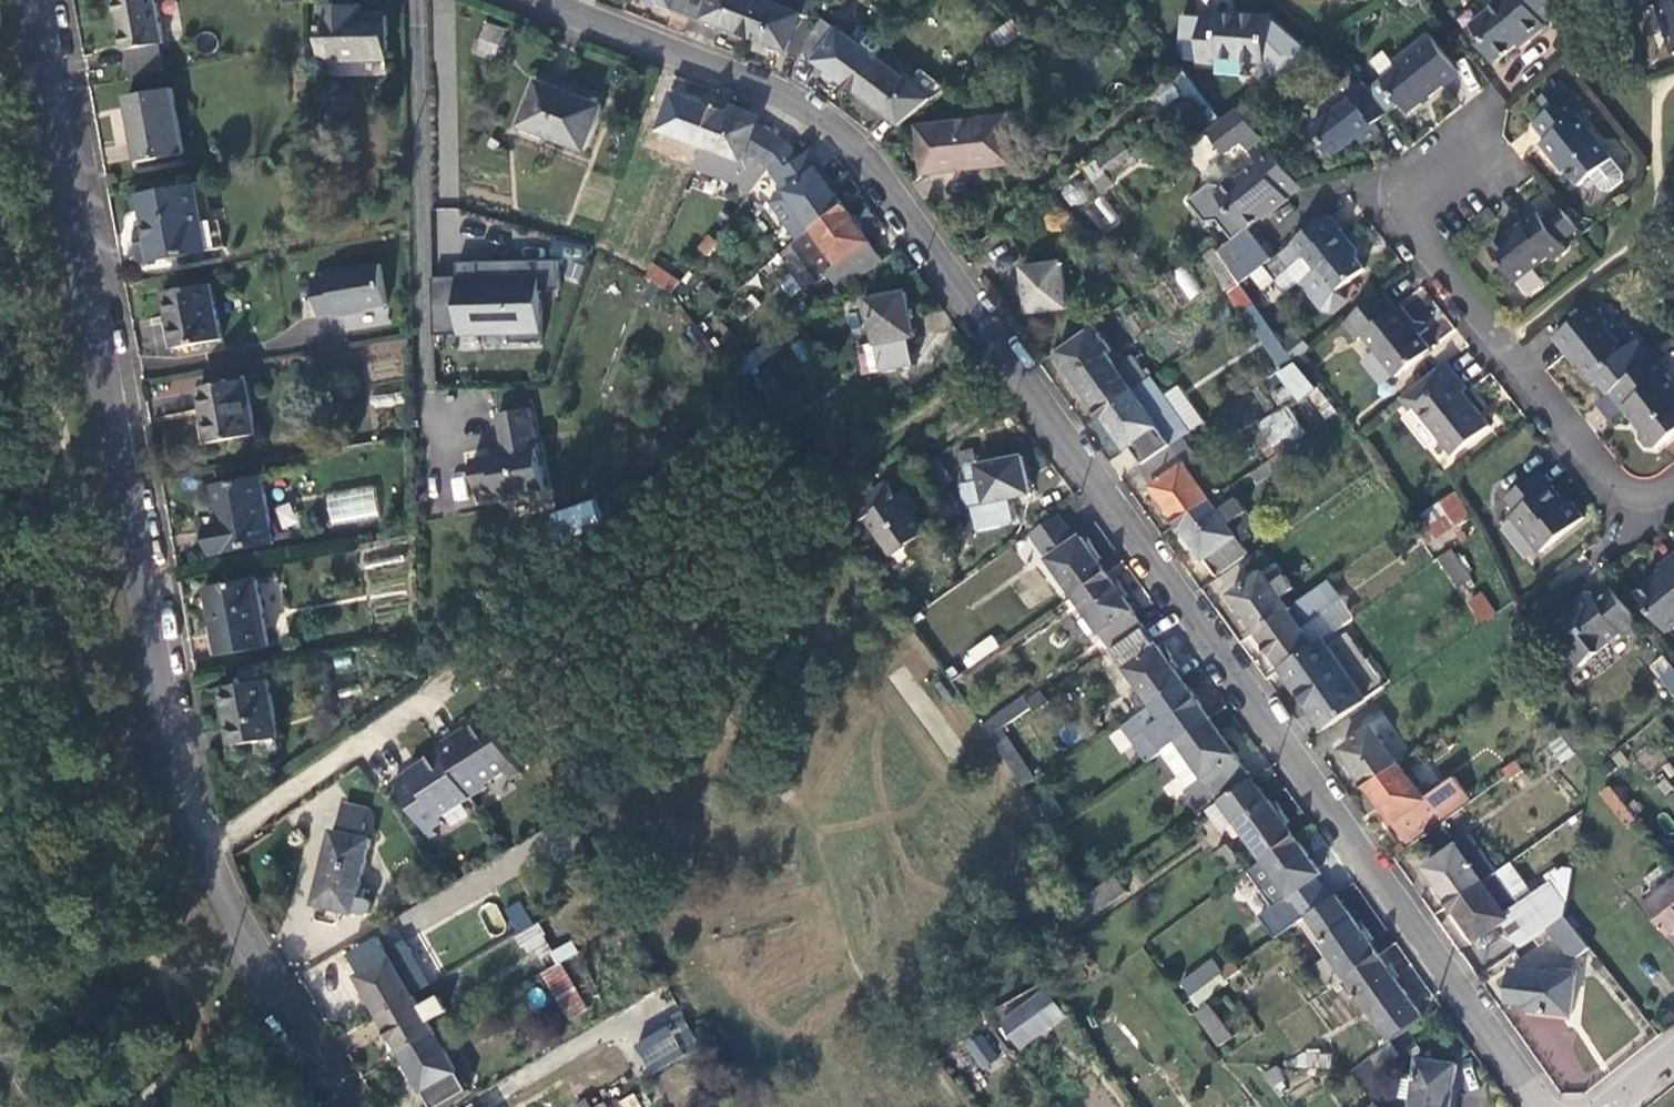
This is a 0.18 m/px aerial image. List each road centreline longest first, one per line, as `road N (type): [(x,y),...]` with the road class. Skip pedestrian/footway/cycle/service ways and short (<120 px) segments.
road 1 (residential): [(1550,1106),(867,154),(822,116),(737,74),(539,0)]
road 2 (residential): [(44,0),(194,812),(249,946),(351,1106)]
road 3 (residential): [(1647,499),(1622,495),(1595,470),(1398,219),(1445,179)]

